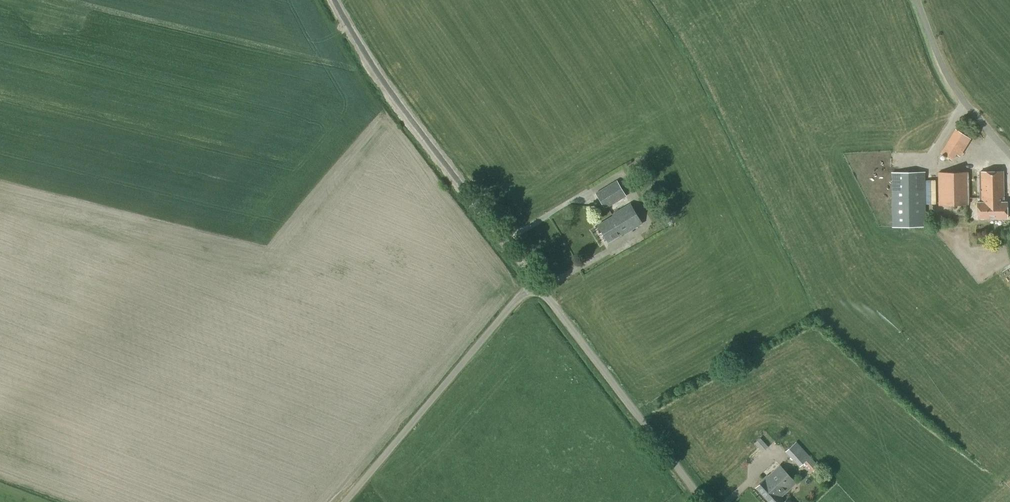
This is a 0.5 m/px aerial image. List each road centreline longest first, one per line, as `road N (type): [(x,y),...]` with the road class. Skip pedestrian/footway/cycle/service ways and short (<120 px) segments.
road 1 (unclassified): [(533,280),(375,72),(334,0)]
road 2 (unclassified): [(343,501),(533,280)]
road 3 (unclassified): [(703,501),(533,280)]
road 4 (unclassified): [(1009,153),(960,98),(918,0)]

